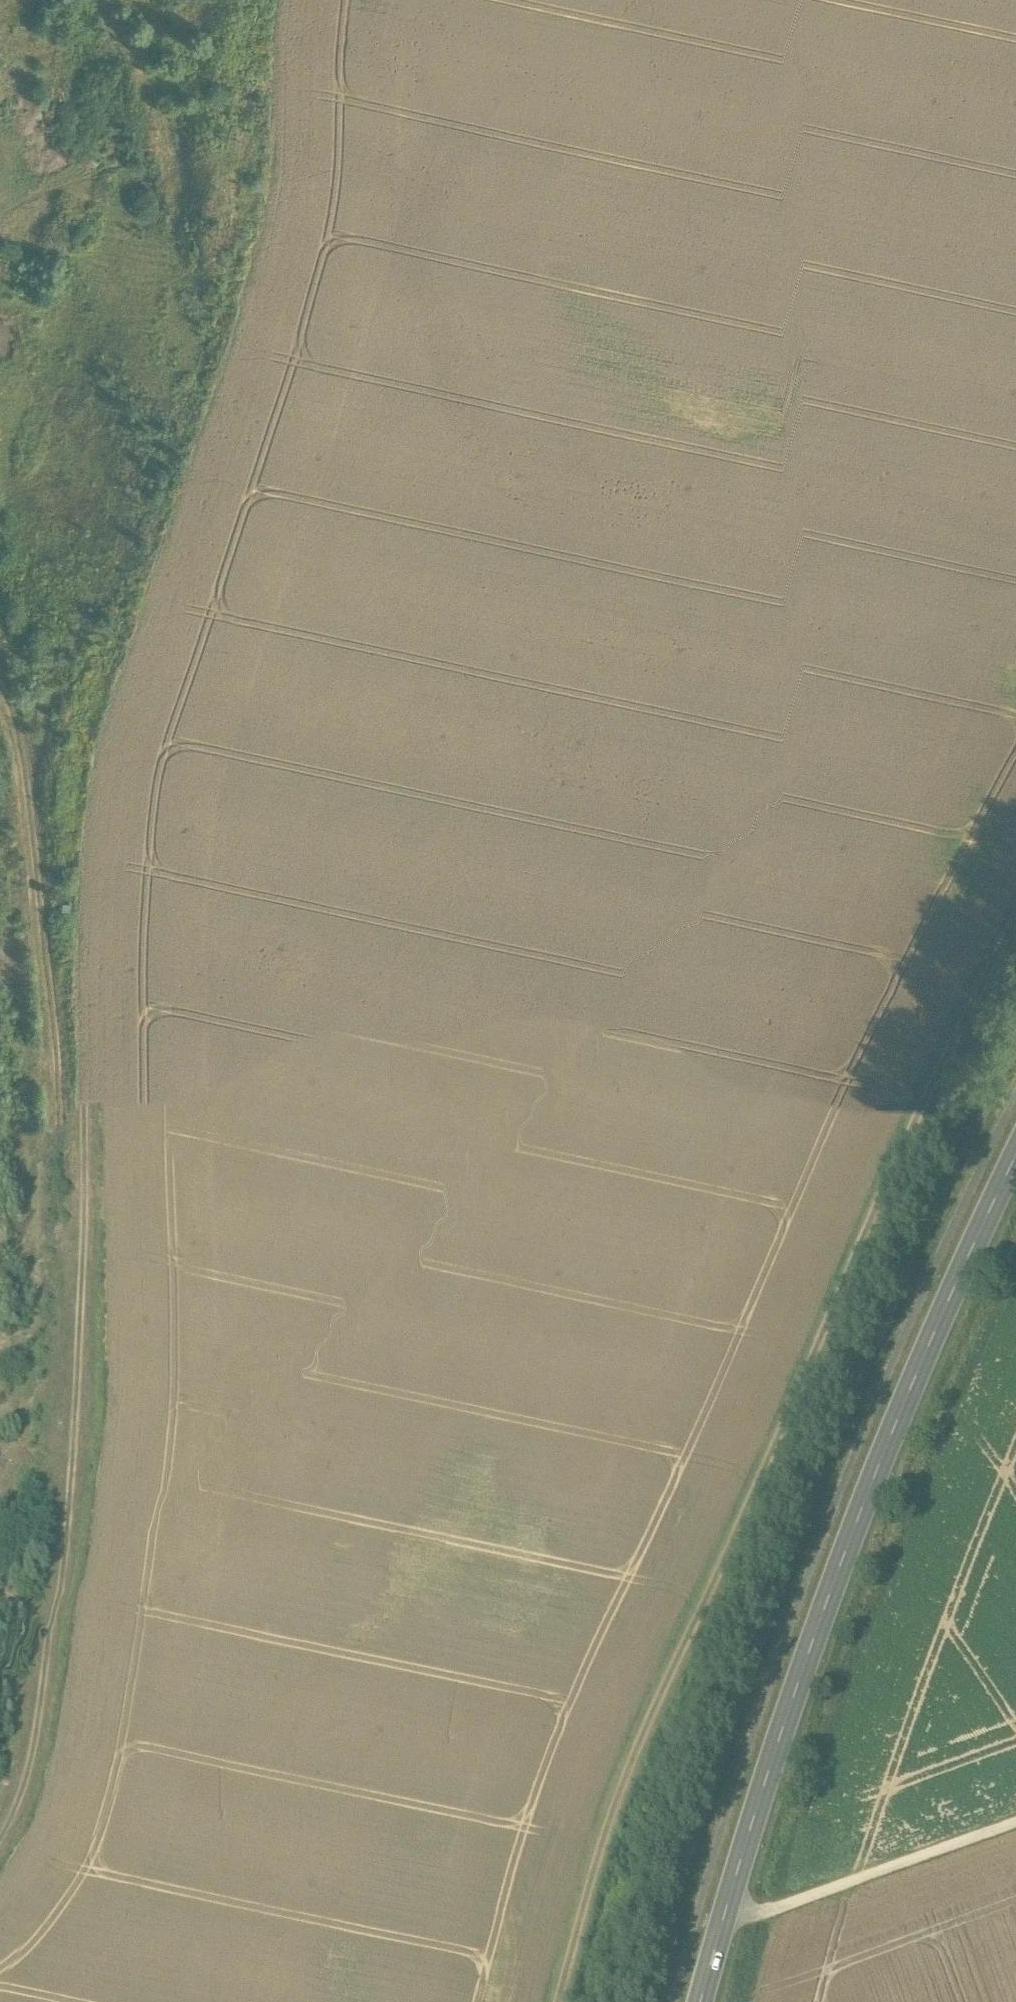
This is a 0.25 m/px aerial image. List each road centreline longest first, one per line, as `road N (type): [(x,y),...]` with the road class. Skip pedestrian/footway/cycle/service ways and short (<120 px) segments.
road 1 (track): [(0,1839),(40,1722),(70,1312),(69,1021),(39,751),(26,672),(0,612)]
road 2 (track): [(555,2001),(638,1743),(906,1140),(1015,915)]
road 3 (track): [(1015,1046),(840,1431),(721,1757),(651,2001)]
road 4 (secondary): [(701,2001),(831,1589),(1015,1159)]
road 5 (track): [(1015,1820),(723,1924)]

